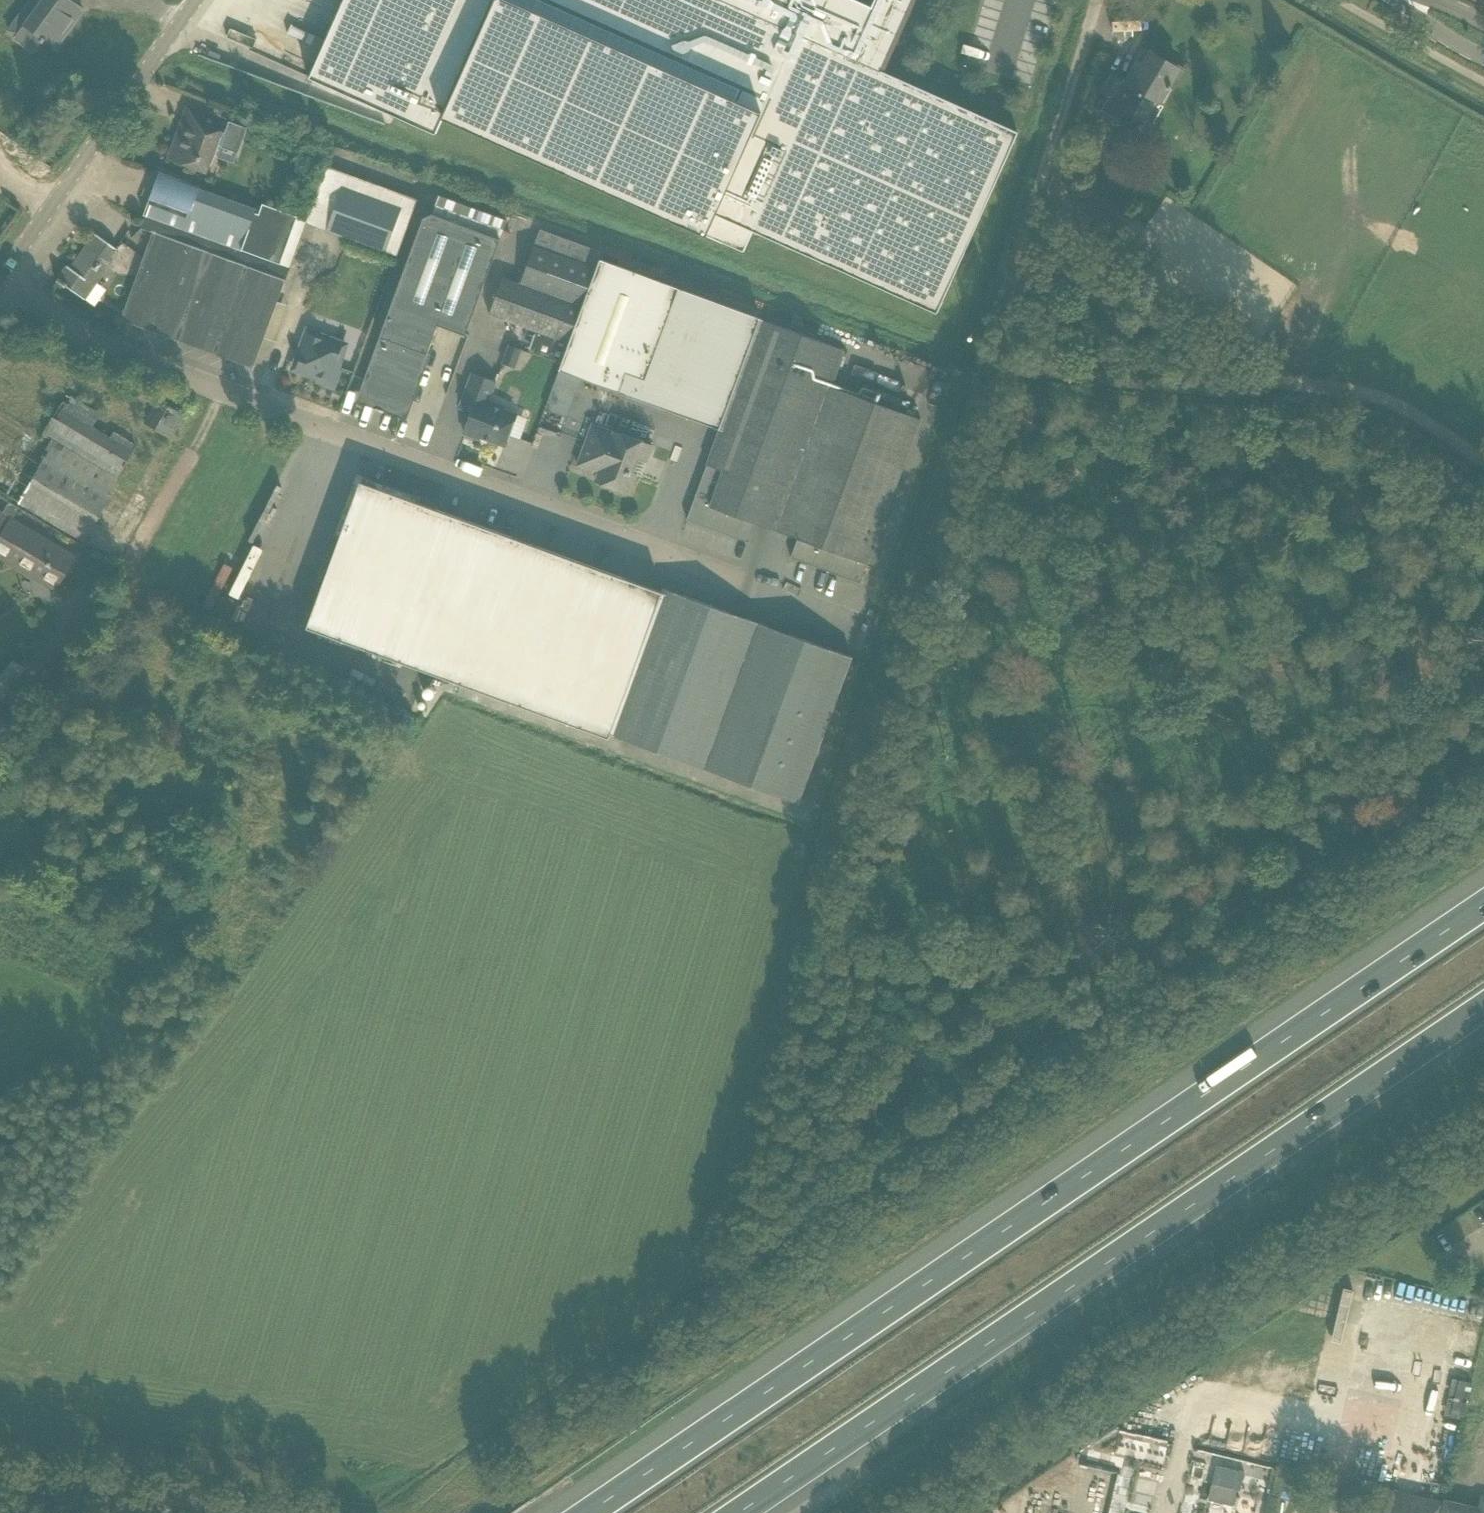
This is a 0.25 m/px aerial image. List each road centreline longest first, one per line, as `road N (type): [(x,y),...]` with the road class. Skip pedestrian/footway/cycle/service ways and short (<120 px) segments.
road 1 (track): [(696,1267),(1072,65)]
road 2 (motorway): [(1483,906),(589,1512)]
road 3 (motorway): [(741,1512),(1483,1008)]
road 4 (residential): [(739,580),(97,337),(0,278)]
road 5 (unclassified): [(0,277),(195,0)]
road 6 (unclassified): [(229,1512),(0,1482)]

